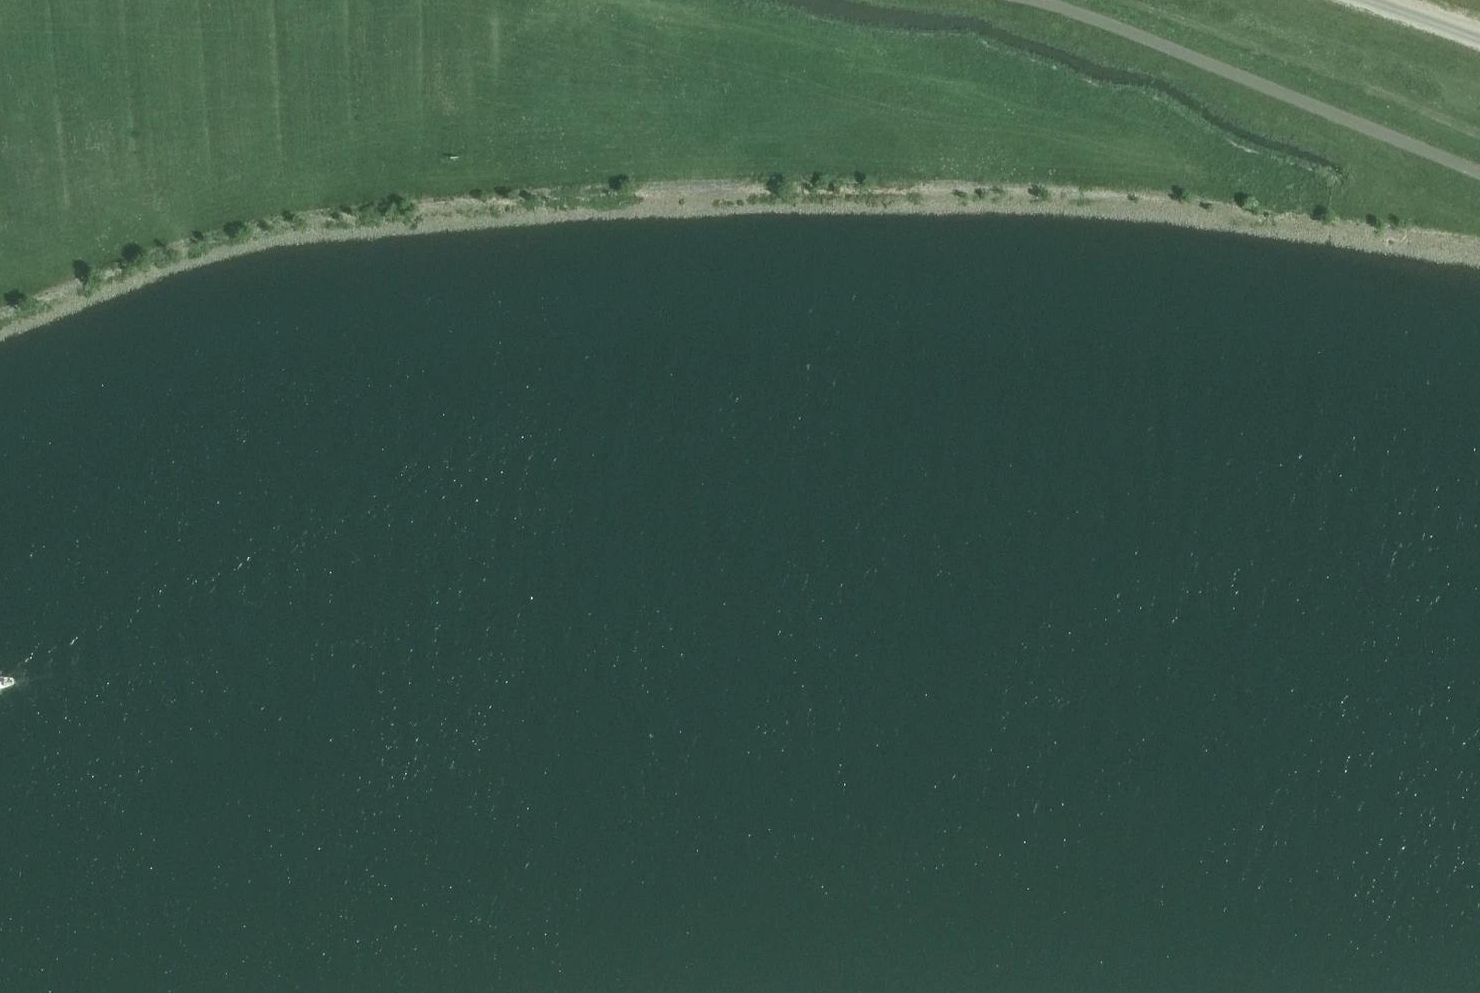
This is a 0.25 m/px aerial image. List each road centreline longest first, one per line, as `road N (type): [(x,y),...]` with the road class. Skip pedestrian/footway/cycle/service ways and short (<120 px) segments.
road 1 (unclassified): [(1365,0),(1479,41)]

